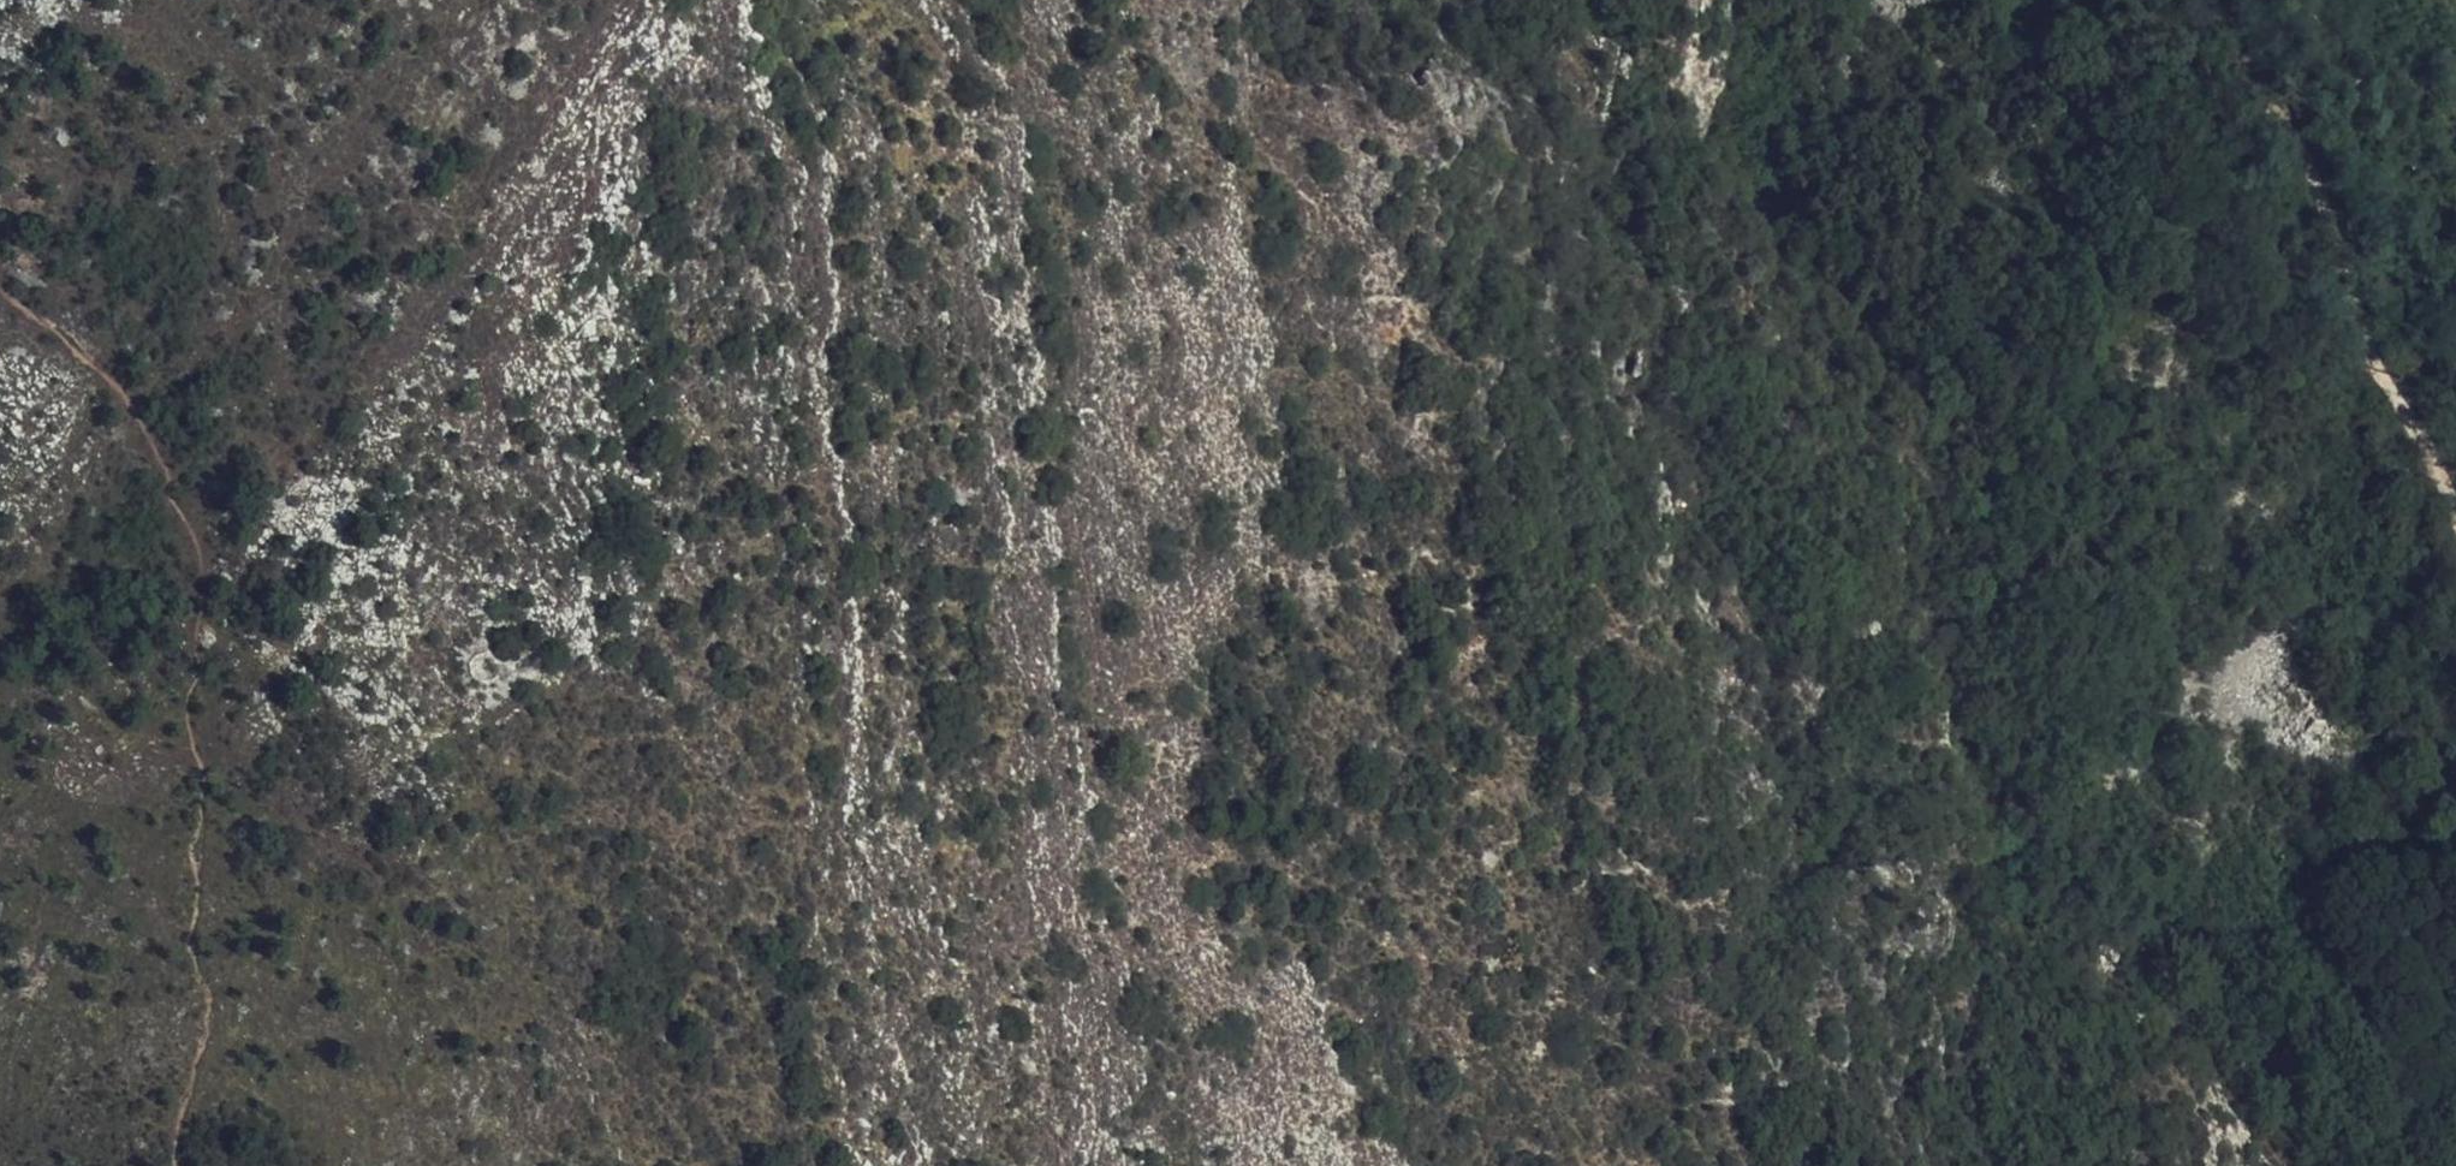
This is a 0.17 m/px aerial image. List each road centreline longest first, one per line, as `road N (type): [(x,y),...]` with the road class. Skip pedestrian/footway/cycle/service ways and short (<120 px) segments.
road 1 (track): [(2455,519),(2427,448),(2384,383),(2335,225),(2252,58),(2211,0)]

